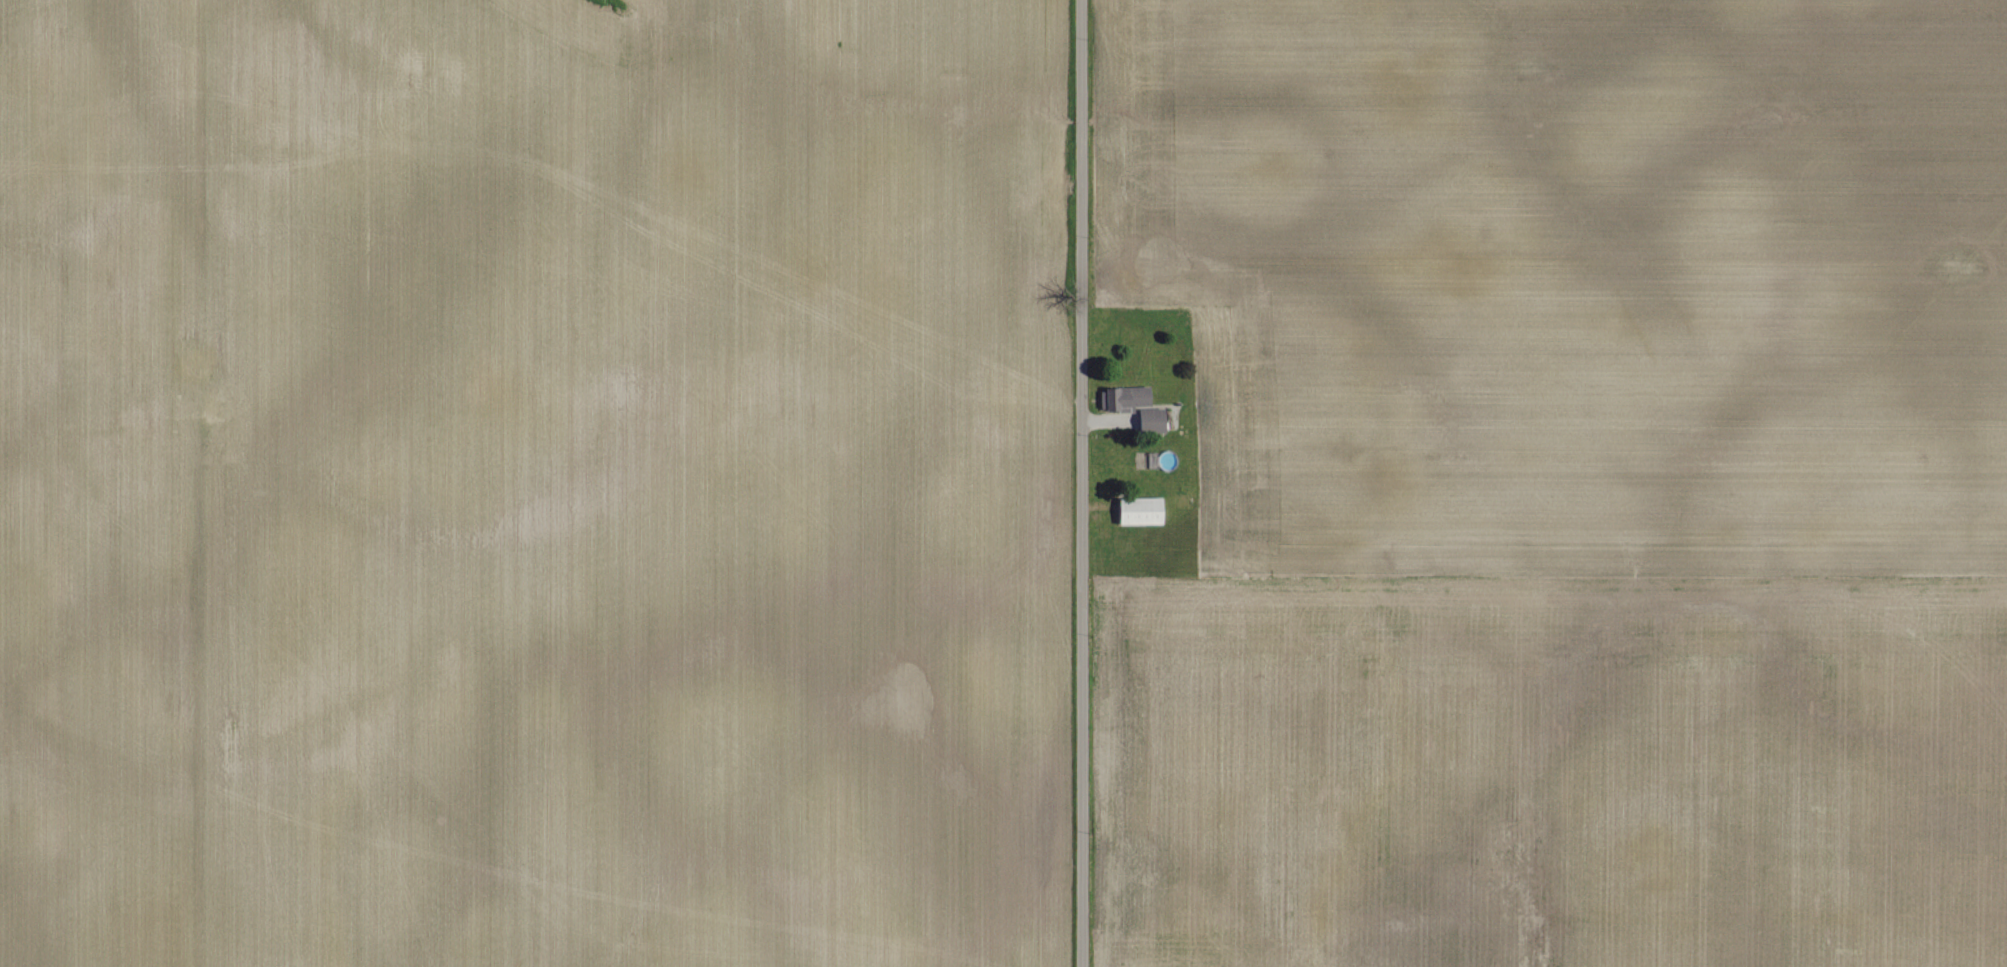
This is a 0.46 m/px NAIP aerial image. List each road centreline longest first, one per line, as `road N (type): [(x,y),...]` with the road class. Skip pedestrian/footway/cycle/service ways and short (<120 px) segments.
road 1 (residential): [(1082,966),(1079,0)]

